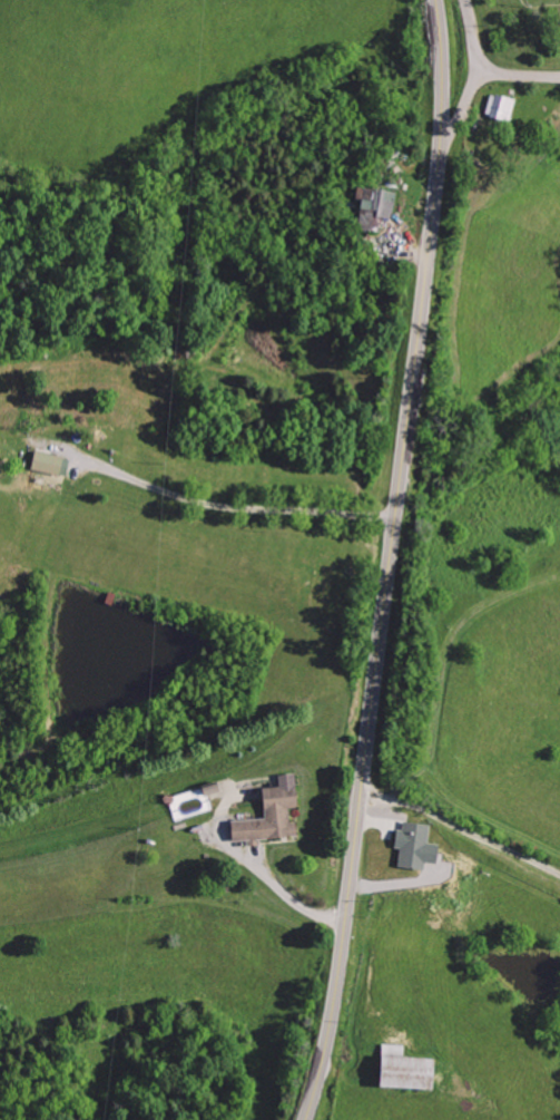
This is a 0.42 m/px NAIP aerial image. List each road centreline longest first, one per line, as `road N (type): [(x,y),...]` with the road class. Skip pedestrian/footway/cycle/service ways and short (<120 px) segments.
road 1 (primary): [(307,1119),(348,921),(438,206),(446,91),(440,0)]
road 2 (residential): [(559,889),(361,820)]
road 3 (residential): [(442,160),(483,81),(559,78)]

